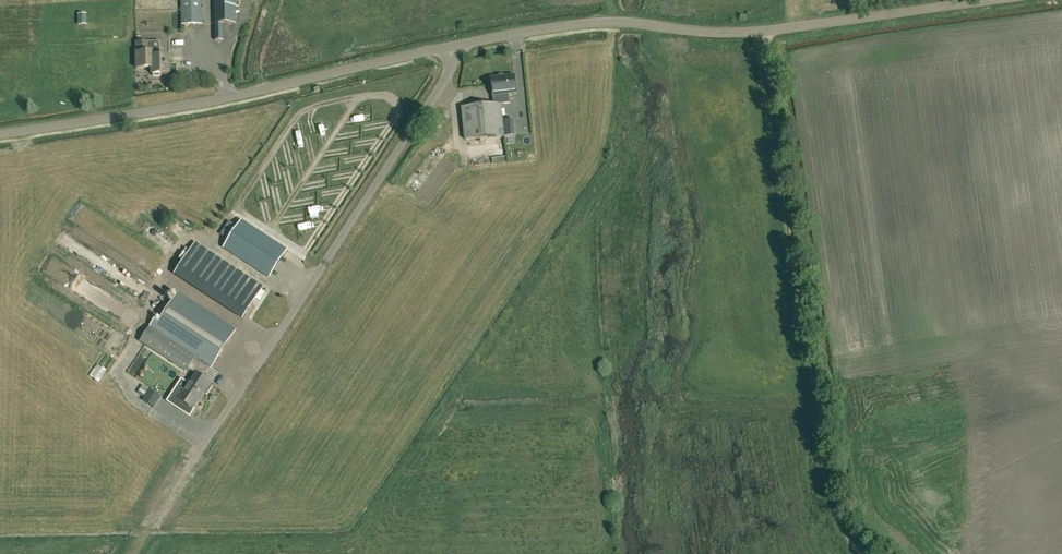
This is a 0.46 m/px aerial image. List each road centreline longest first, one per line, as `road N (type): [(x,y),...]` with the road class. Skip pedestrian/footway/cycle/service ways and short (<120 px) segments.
road 1 (unclassified): [(0,135),(580,23),(748,32),(1001,0)]
road 2 (track): [(868,553),(834,517),(761,31)]

